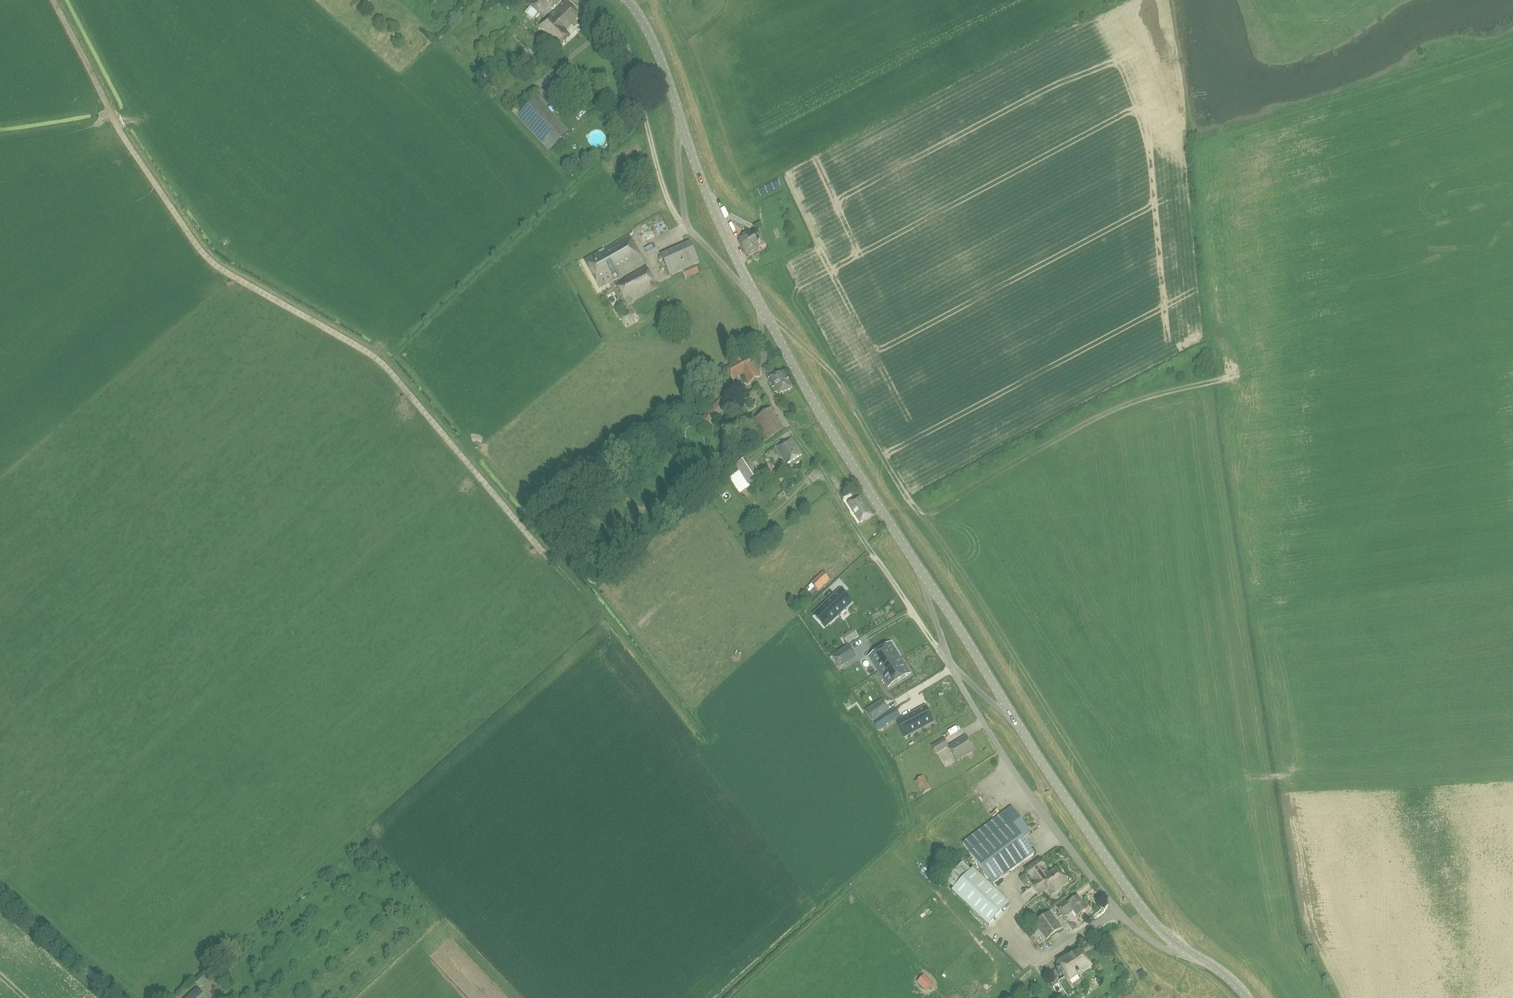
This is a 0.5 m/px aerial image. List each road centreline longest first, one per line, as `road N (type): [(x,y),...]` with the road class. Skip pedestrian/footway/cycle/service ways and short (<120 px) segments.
road 1 (track): [(764,310),(825,368),(900,488),(930,514),(1089,419),(1232,375)]
road 2 (track): [(930,514),(1192,954)]
road 3 (residential): [(764,310),(761,371),(774,407),(951,666)]
road 4 (residential): [(951,666),(1006,760),(1125,919),(1152,941),(1192,954)]
road 5 (tertiary): [(916,564),(818,414),(764,310)]
road 6 (tertiary): [(1192,954),(1140,906),(1016,722)]
road 7 (residential): [(671,99),(683,219),(762,307)]
road 8 (tertiary): [(762,307),(720,230),(671,99)]
road 9 (tertiary): [(1016,722),(916,564)]
road 10 (unclassified): [(117,997),(0,893)]

